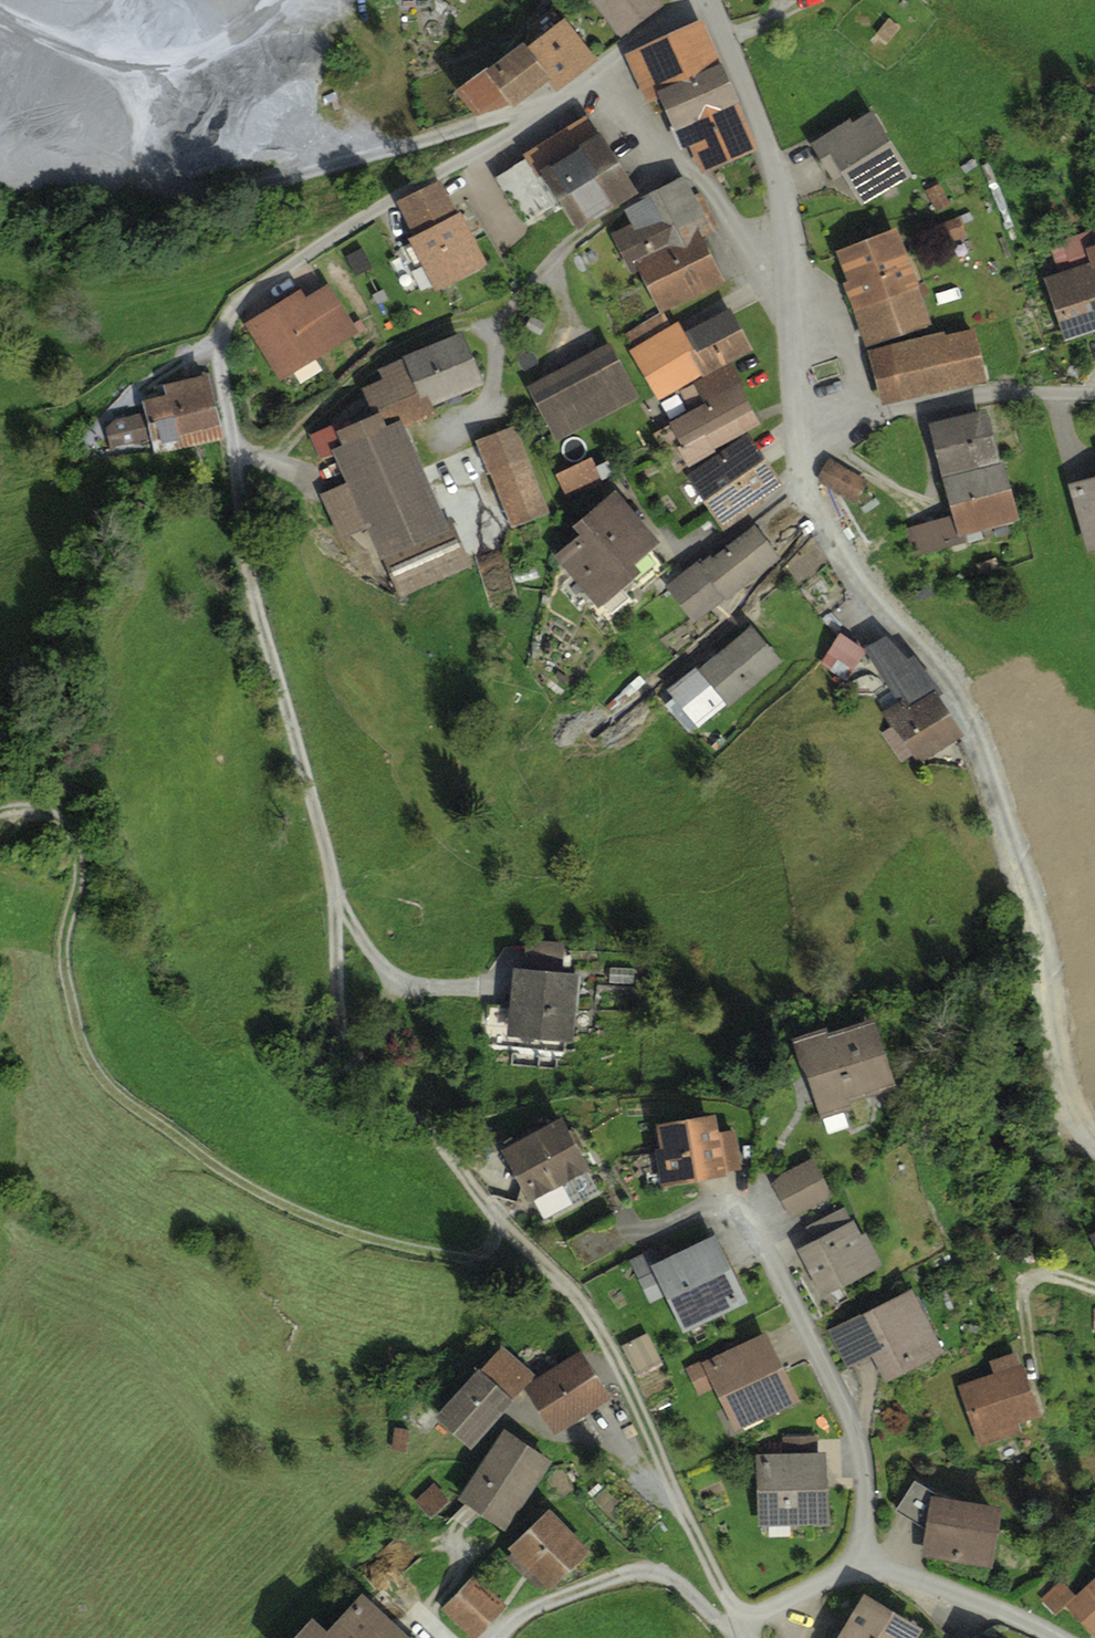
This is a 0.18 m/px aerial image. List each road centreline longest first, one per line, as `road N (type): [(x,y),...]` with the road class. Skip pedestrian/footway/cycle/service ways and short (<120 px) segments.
road 1 (residential): [(747,1627),(585,1299),(525,1238),(476,1165),(379,1089),(335,1031),(335,874)]
road 2 (track): [(585,1299),(352,1241),(210,1173),(107,1097),(83,1041),(68,955),(89,871),(74,816),(0,820)]
road 3 (track): [(508,991),(431,994),(380,977),(352,934),(243,552),(237,455),(217,340)]
road 4 (residential): [(1094,1146),(1071,1123),(1053,1083),(1036,951),(970,715),(858,578),(819,517),(799,441)]
road 5 (residential): [(876,1569),(871,1475),(851,1403),(756,1227),(731,1205),(658,1234)]
road 6 (residential): [(601,69),(258,287),(217,340)]
road 7 (residential): [(1094,394),(996,394),(799,441)]
road 8 (residential): [(789,255),(752,250),(714,190),(675,165),(626,113),(601,69)]
road 9 (residential): [(789,255),(775,165),(710,0)]
road 10 (residential): [(747,1627),(723,1628),(665,1578),(537,1612),(516,1637)]
road 11 (residential): [(1053,1637),(876,1569)]
road 12 (residential): [(799,441),(789,255)]
road 13 (residential): [(876,1569),(833,1582),(747,1627)]

